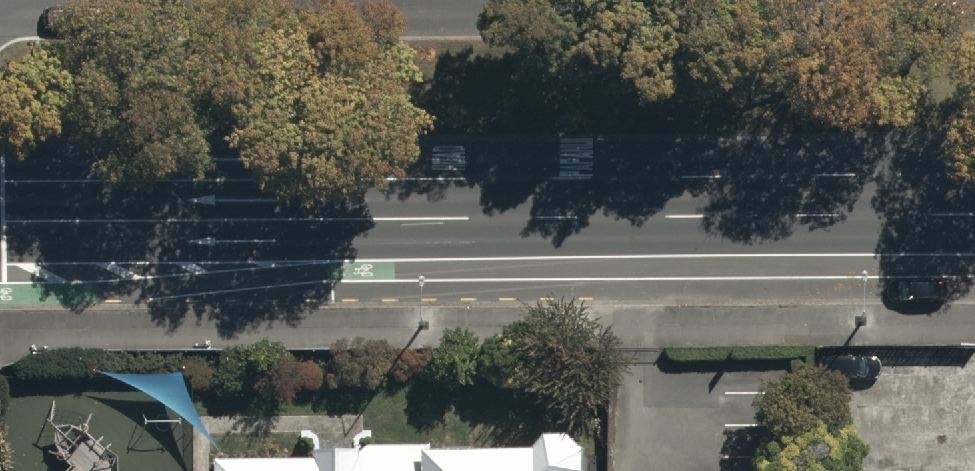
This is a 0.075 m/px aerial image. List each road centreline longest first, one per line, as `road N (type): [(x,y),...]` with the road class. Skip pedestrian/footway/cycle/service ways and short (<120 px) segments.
road 1 (primary): [(974,195),(0,200)]

